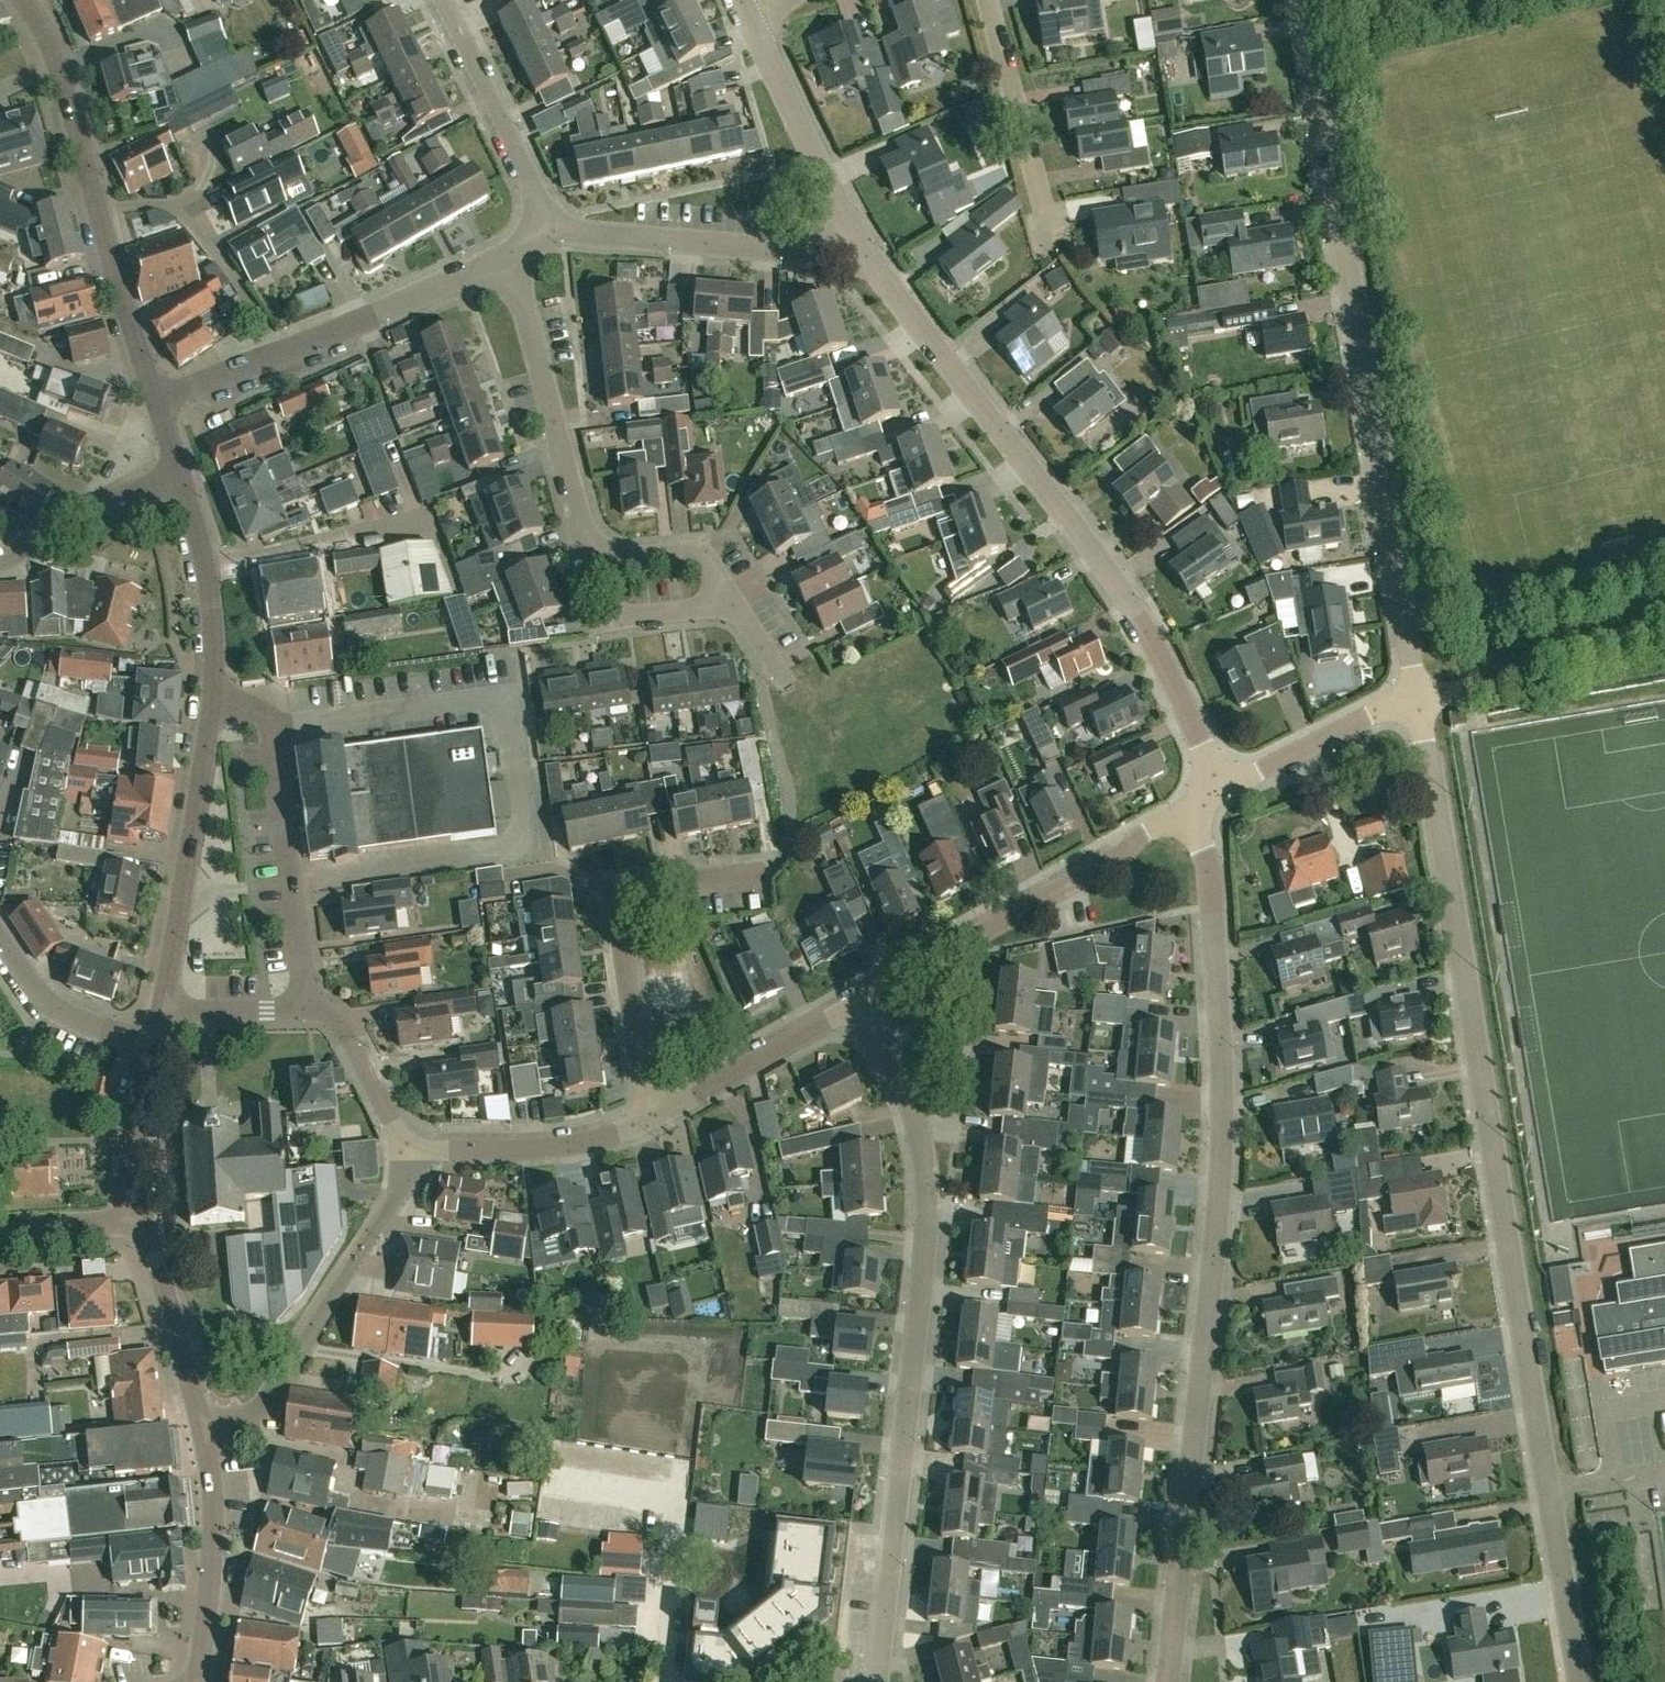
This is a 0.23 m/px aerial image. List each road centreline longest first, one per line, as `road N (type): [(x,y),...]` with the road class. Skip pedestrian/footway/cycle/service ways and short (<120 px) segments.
road 1 (residential): [(1584,1681),(1419,702)]
road 2 (residential): [(1168,1681),(1220,1194),(1224,1088),(1210,868),(1187,810)]
road 3 (residential): [(1419,702),(1303,0)]
road 4 (residential): [(872,1681),(925,1241),(924,1177),(914,1123),(860,989)]
road 5 (residential): [(1224,789),(1129,599),(864,258)]
road 6 (residential): [(292,883),(526,850),(504,698),(277,724)]
road 7 (secondary): [(156,405),(49,42),(22,0)]
road 8 (residential): [(510,253),(156,405)]
road 9 (residential): [(652,1119),(617,898),(638,889),(764,880)]
road 10 (residential): [(860,989),(1187,810)]
road 11 (residential): [(201,1424),(237,1418),(268,1399),(388,1210),(414,1145)]
road 12 (residential): [(595,563),(510,253)]
road 13 (secondary): [(160,1010),(208,695)]
road 14 (residential): [(864,258),(554,233)]
road 15 (residential): [(864,258),(742,15)]
road 16 (residential): [(1052,252),(984,0)]
road 17 (residential): [(554,233),(439,0)]
road 18 (secondary): [(199,1681),(212,1505),(201,1424)]
road 19 (unclassified): [(1419,702),(1664,625)]
road 20 (residential): [(652,1119),(860,989)]
road 21 (residential): [(414,1145),(580,1144),(652,1119)]
road 22 (secondary): [(208,695),(214,636),(201,548),(179,477)]
road 23 (residential): [(1224,789),(1377,709),(1419,702)]
road 24 (secondary): [(201,1424),(143,1220)]
road 25 (residential): [(0,558),(179,477)]
road 26 (residential): [(153,1041),(64,1013),(42,998),(0,936)]
road 27 (residential): [(414,1145),(394,1128),(337,1020),(300,1008)]
road 28 (residential): [(738,602),(615,618),(595,563)]
road 29 (secondary): [(143,1220),(133,1154),(153,1041)]
road 30 (residential): [(738,602),(705,554),(595,563)]
road 31 (residential): [(292,883),(277,724)]
road 32 (residential): [(0,1231),(143,1220)]
road 33 (residential): [(300,1008),(160,1010)]
road 34 (residential): [(300,1008),(292,883)]

